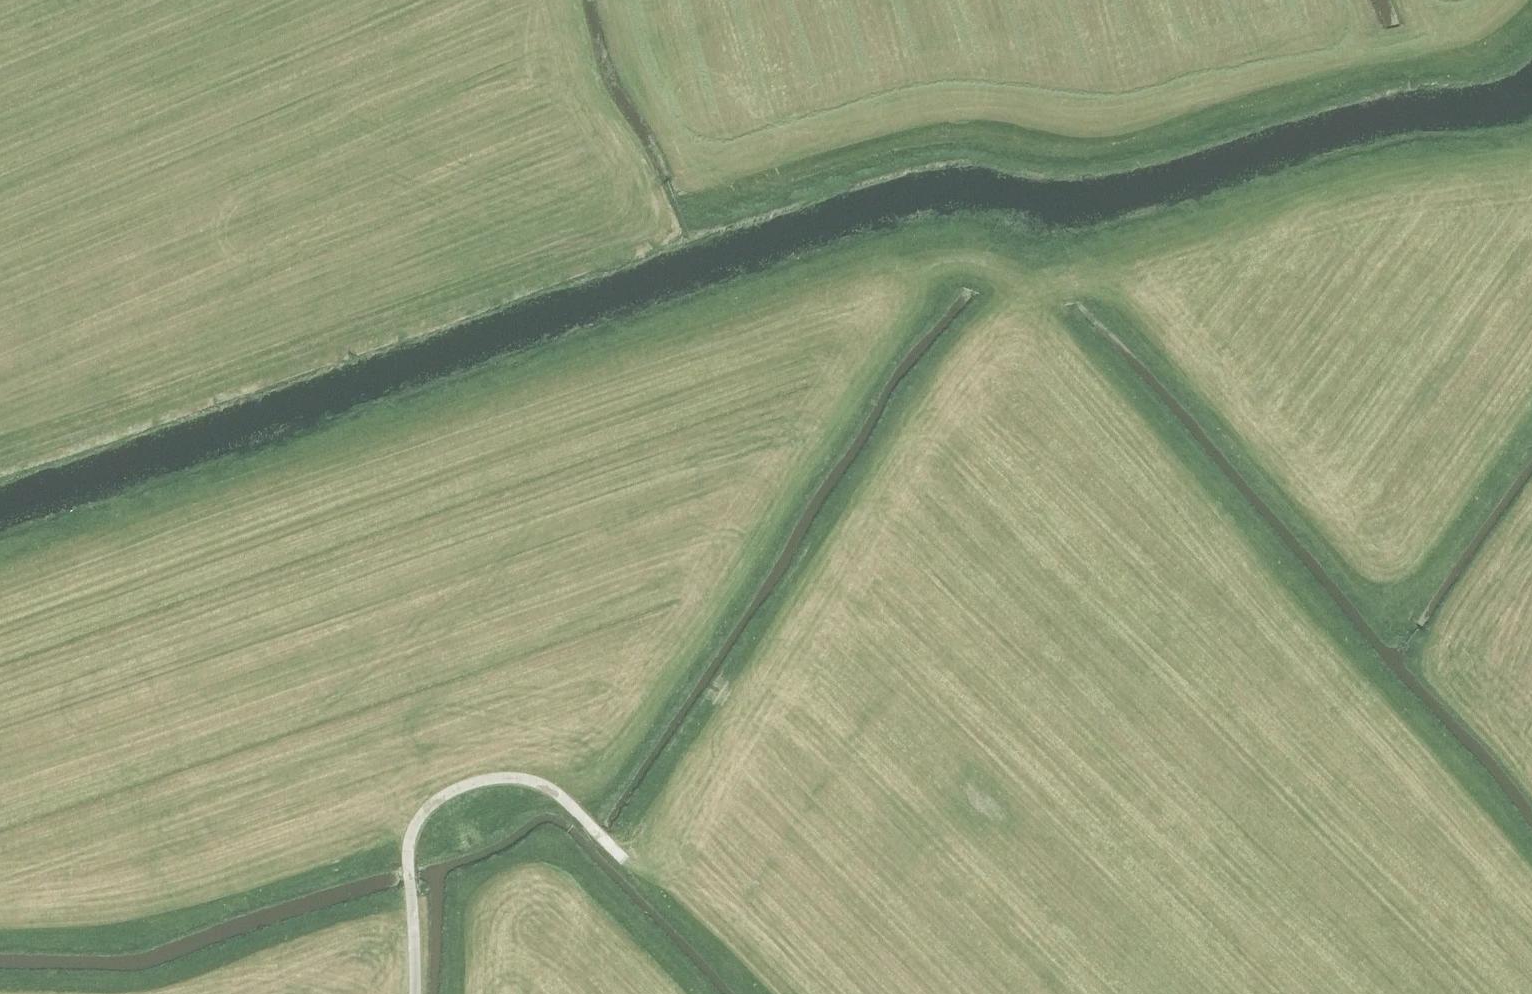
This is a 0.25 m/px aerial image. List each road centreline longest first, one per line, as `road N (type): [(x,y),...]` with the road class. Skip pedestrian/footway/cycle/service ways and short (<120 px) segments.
road 1 (track): [(415,993),(409,839),(446,794),(500,778),(537,783),(625,860)]

